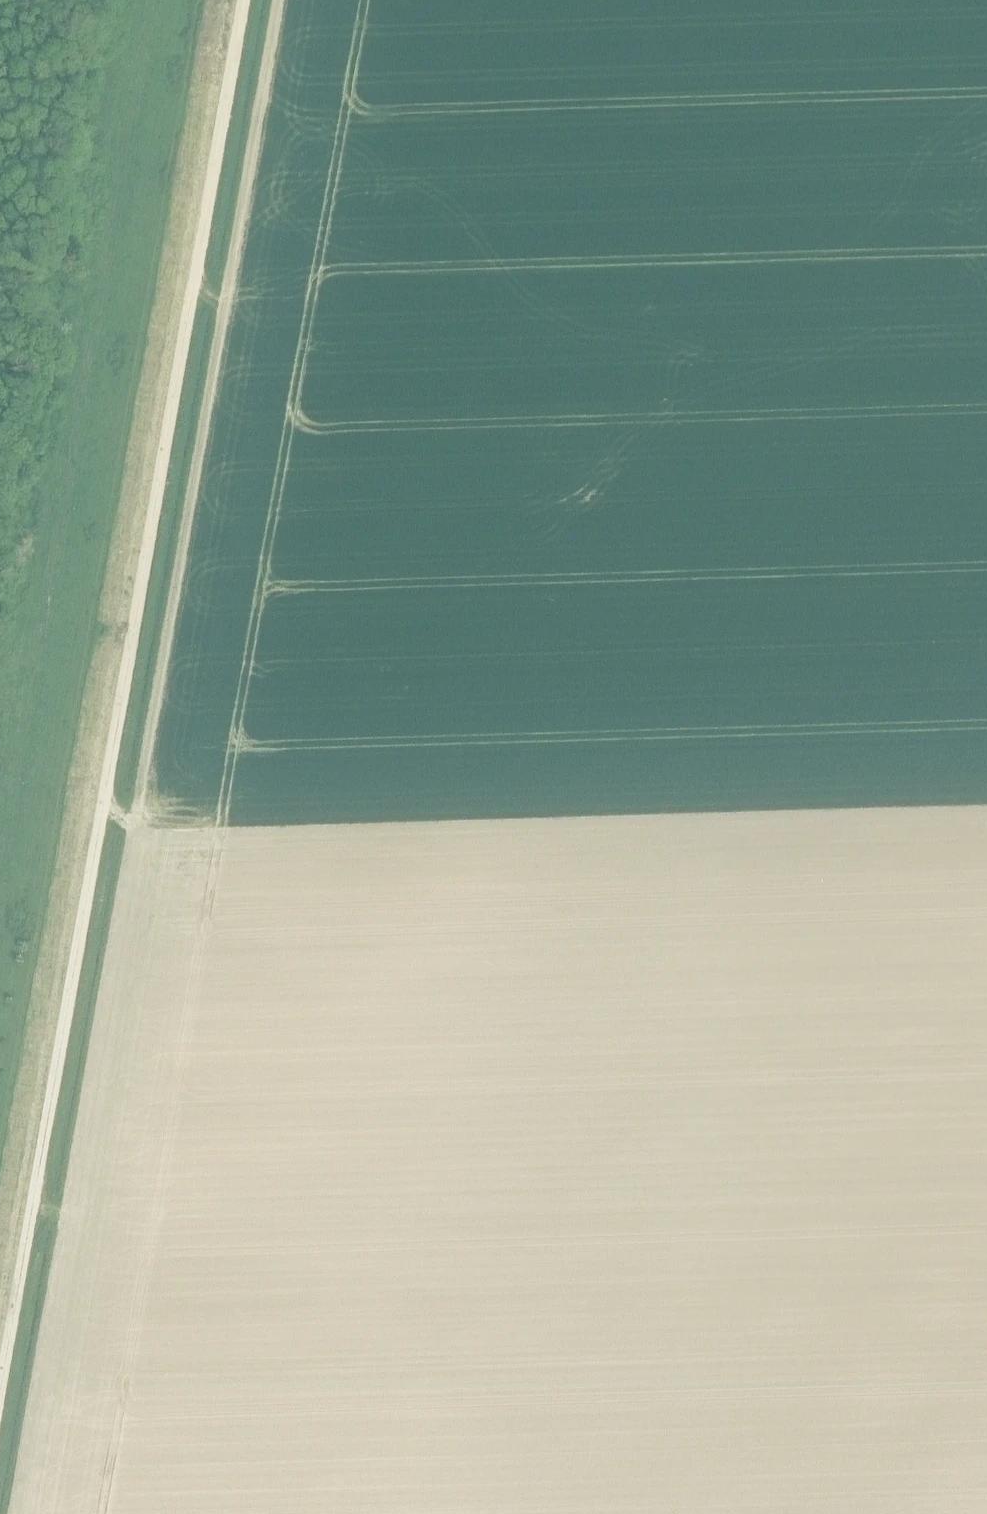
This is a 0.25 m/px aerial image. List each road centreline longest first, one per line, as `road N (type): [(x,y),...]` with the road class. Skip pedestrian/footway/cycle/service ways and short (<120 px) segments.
road 1 (unclassified): [(0,1400),(243,0)]

